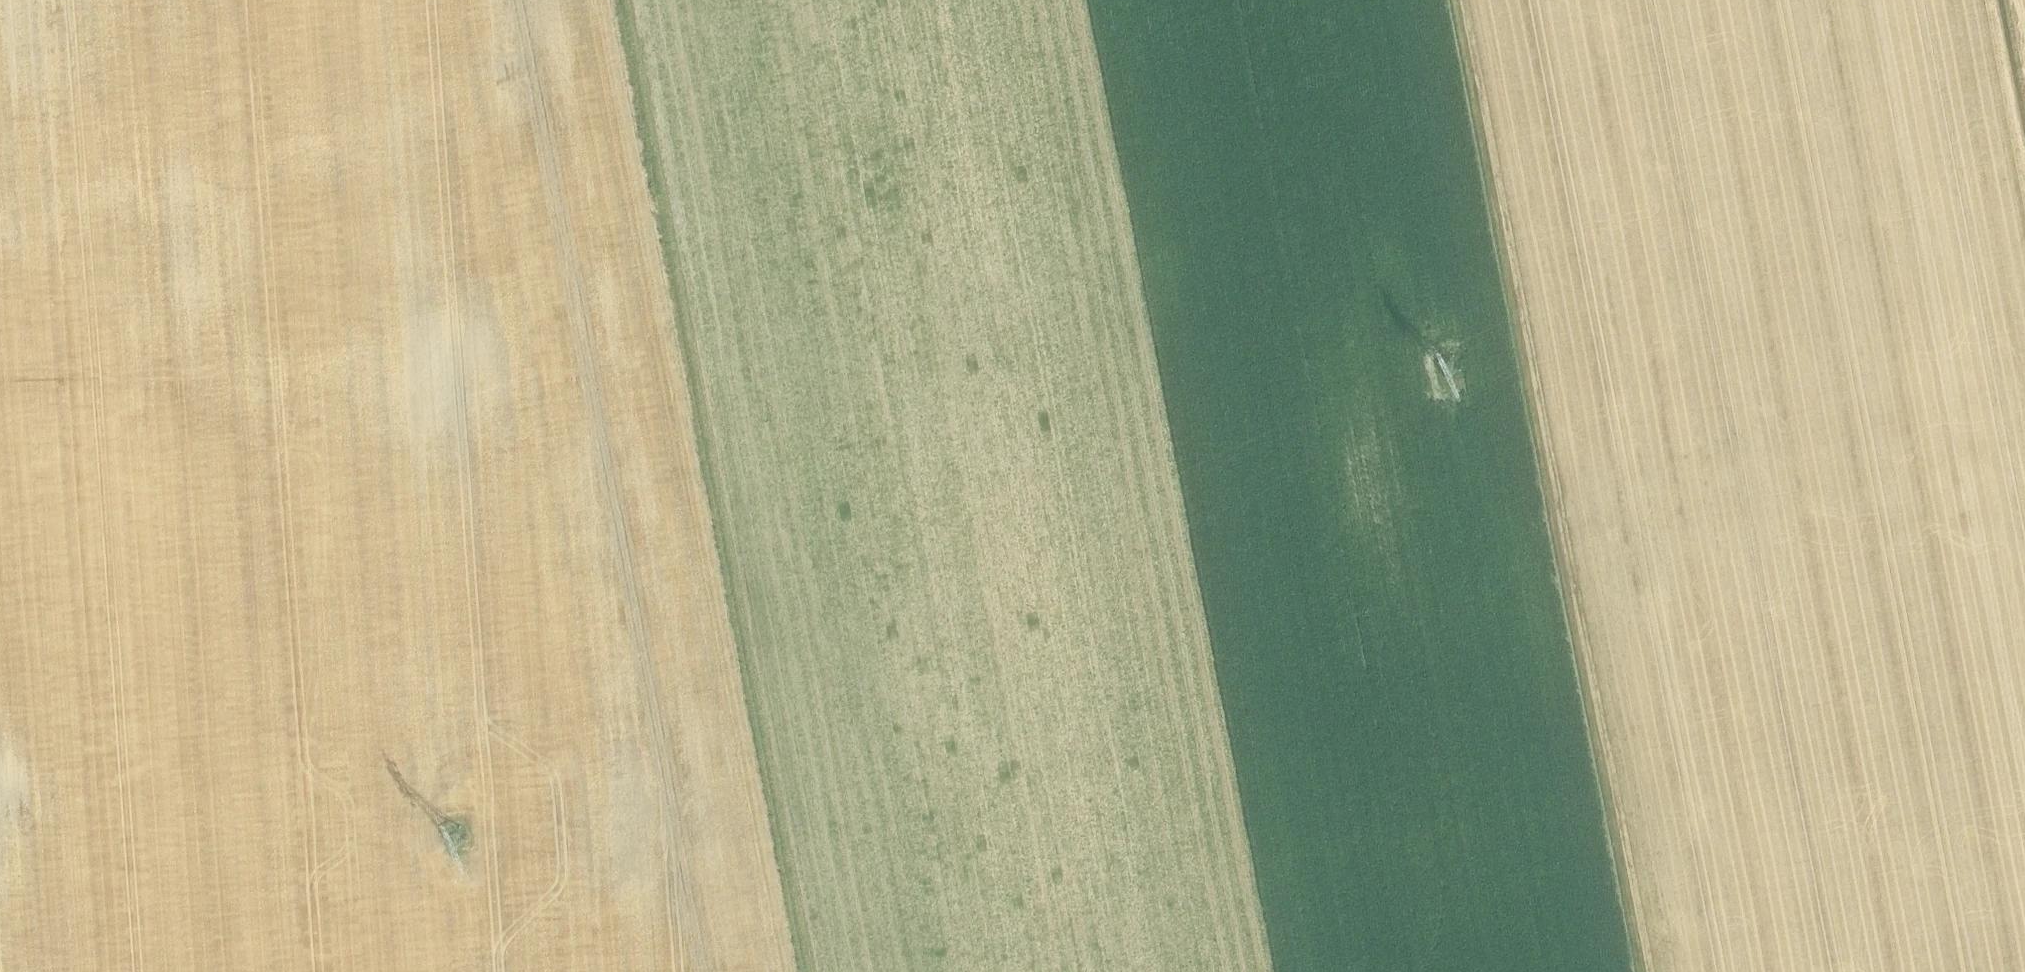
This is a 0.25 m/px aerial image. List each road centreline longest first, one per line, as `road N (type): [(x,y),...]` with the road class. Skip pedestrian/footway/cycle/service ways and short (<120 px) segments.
road 1 (track): [(1645,971),(1459,0)]

